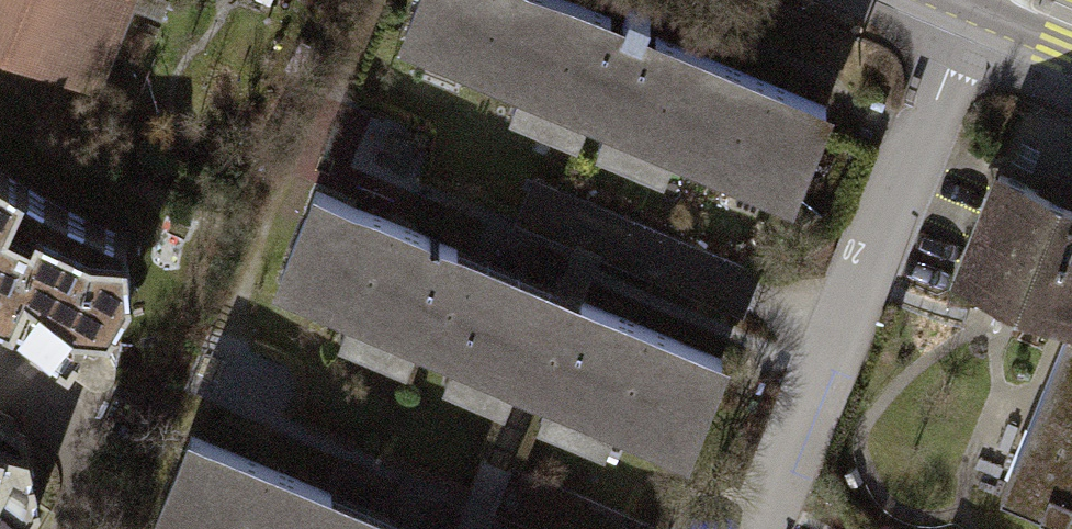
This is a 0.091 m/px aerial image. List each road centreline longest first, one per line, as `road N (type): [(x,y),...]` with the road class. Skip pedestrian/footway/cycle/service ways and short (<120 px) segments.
road 1 (residential): [(765,528),(981,0)]

